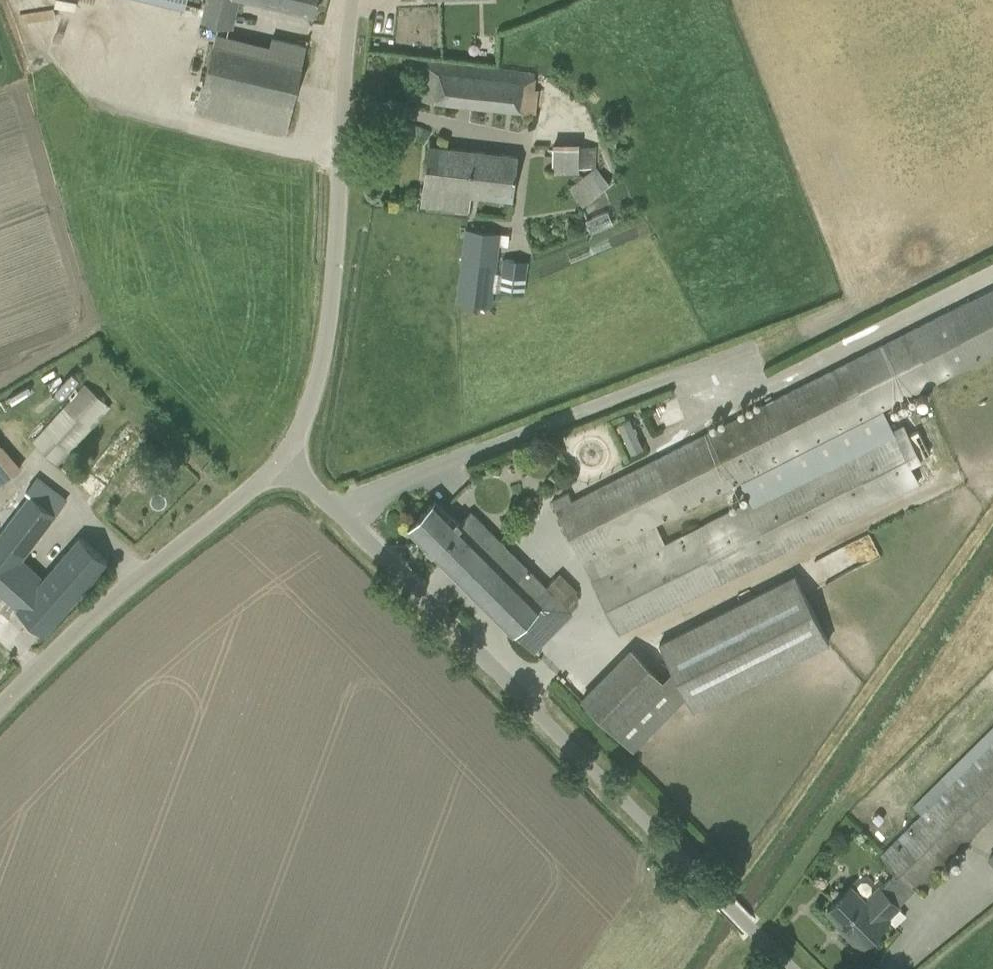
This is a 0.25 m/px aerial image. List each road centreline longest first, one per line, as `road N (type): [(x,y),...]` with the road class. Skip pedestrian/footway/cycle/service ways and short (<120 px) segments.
road 1 (unclassified): [(796,968),(306,480),(281,467)]
road 2 (unclassified): [(281,467),(310,408),(329,325),(352,0)]
road 3 (unclassified): [(0,709),(108,605),(281,467)]

